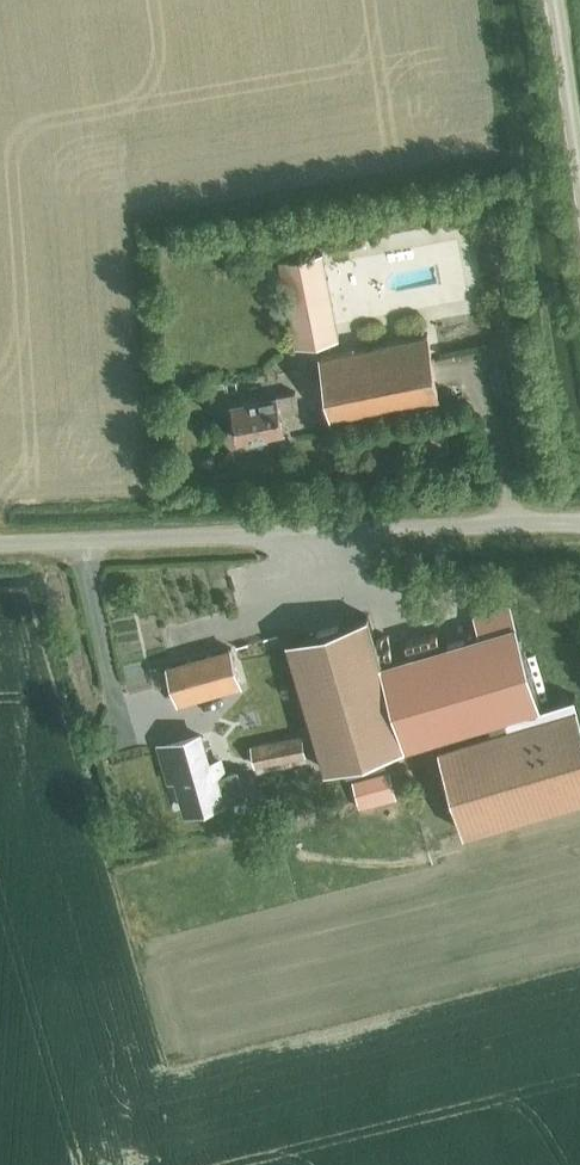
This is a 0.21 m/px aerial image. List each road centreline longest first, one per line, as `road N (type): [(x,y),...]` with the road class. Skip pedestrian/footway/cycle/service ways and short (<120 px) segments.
road 1 (unclassified): [(579,522),(0,541)]
road 2 (unclassified): [(579,178),(553,0)]

